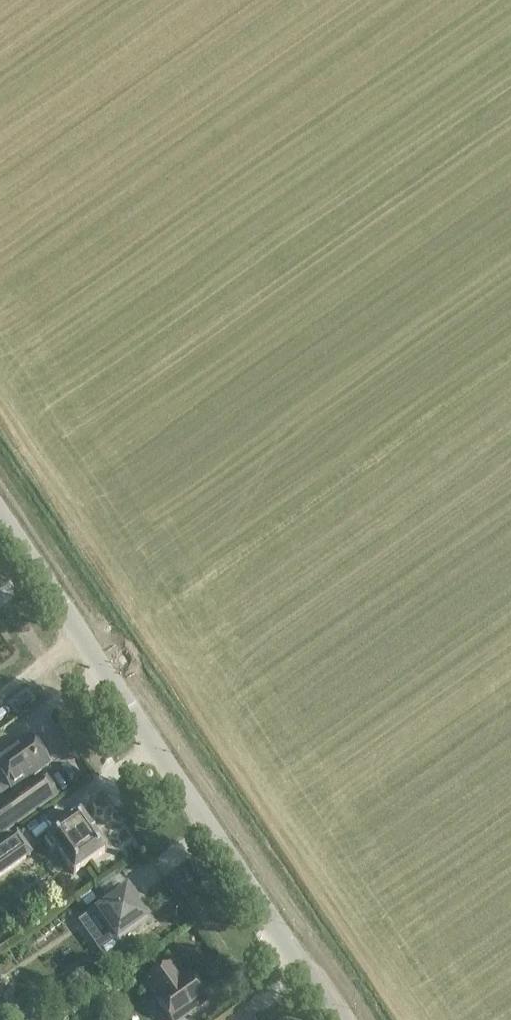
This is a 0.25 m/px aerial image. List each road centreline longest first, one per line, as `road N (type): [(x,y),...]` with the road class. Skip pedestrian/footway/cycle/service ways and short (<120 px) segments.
road 1 (tertiary): [(341,1019),(0,509)]

